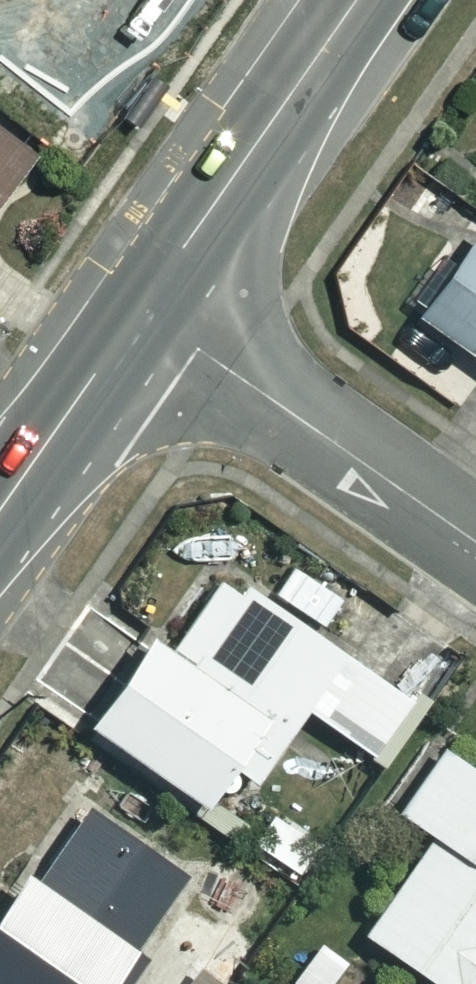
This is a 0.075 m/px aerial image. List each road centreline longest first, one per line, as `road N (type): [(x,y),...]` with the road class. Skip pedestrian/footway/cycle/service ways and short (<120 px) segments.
road 1 (residential): [(475,542),(140,309)]
road 2 (tertiary): [(140,309),(358,0)]
road 3 (tertiary): [(0,511),(140,309)]

